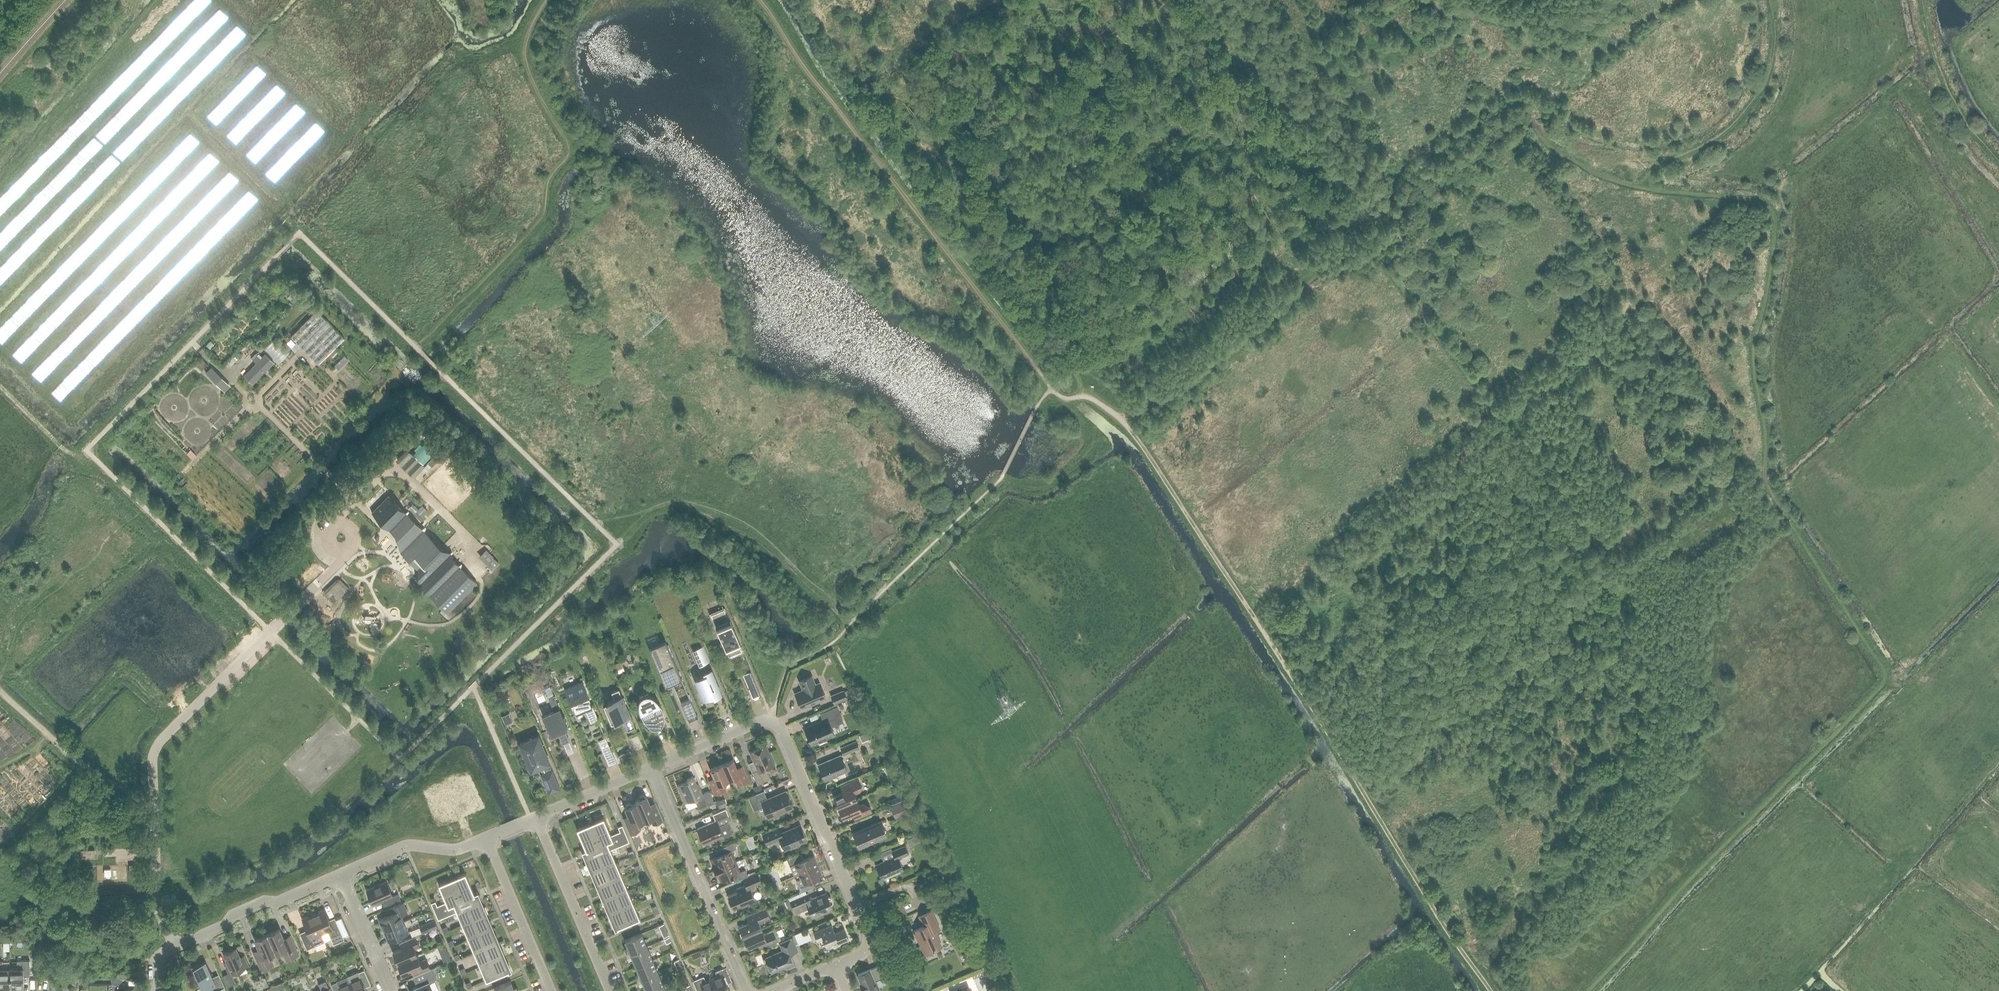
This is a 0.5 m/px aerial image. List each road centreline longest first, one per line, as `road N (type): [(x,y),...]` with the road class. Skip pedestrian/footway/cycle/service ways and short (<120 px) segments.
road 1 (residential): [(174,949),(157,893),(153,754),(269,633)]
road 2 (residential): [(835,968),(860,957),(867,929),(770,724)]
road 3 (residential): [(746,990),(652,771)]
road 4 (residential): [(537,819),(609,990)]
road 5 (residential): [(174,949),(266,903),(340,878)]
road 6 (residential): [(550,990),(488,840)]
road 7 (residential): [(340,878),(408,848),(453,853),(488,840)]
road 8 (residential): [(652,771),(770,724)]
road 9 (residential): [(537,819),(652,771)]
road 10 (residential): [(388,990),(340,878)]

